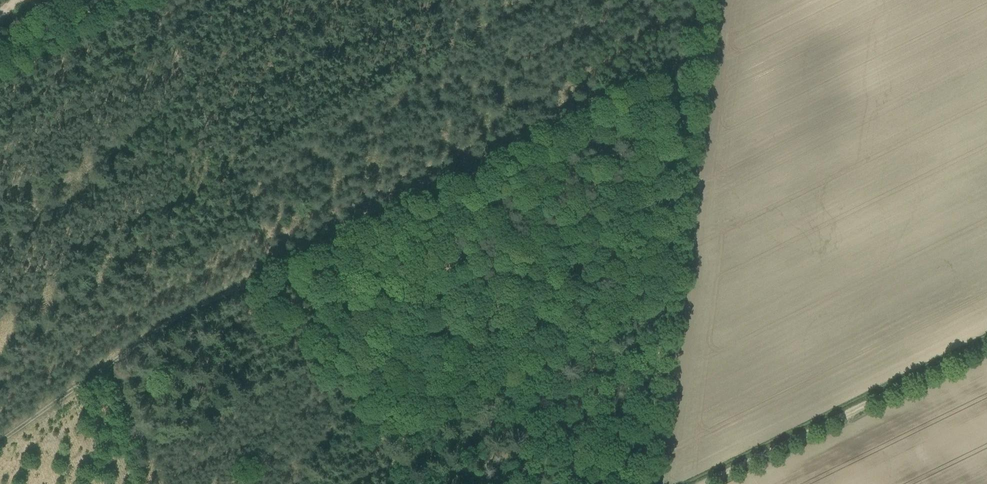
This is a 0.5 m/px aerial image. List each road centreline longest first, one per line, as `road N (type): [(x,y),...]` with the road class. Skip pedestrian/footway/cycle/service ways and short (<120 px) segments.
road 1 (track): [(0,442),(270,265),(690,51)]
road 2 (track): [(697,0),(639,473),(644,483)]
road 3 (track): [(703,483),(986,345)]
road 4 (track): [(139,0),(270,265)]
road 5 (track): [(305,246),(375,434),(407,483)]
road 6 (track): [(0,62),(114,0)]

